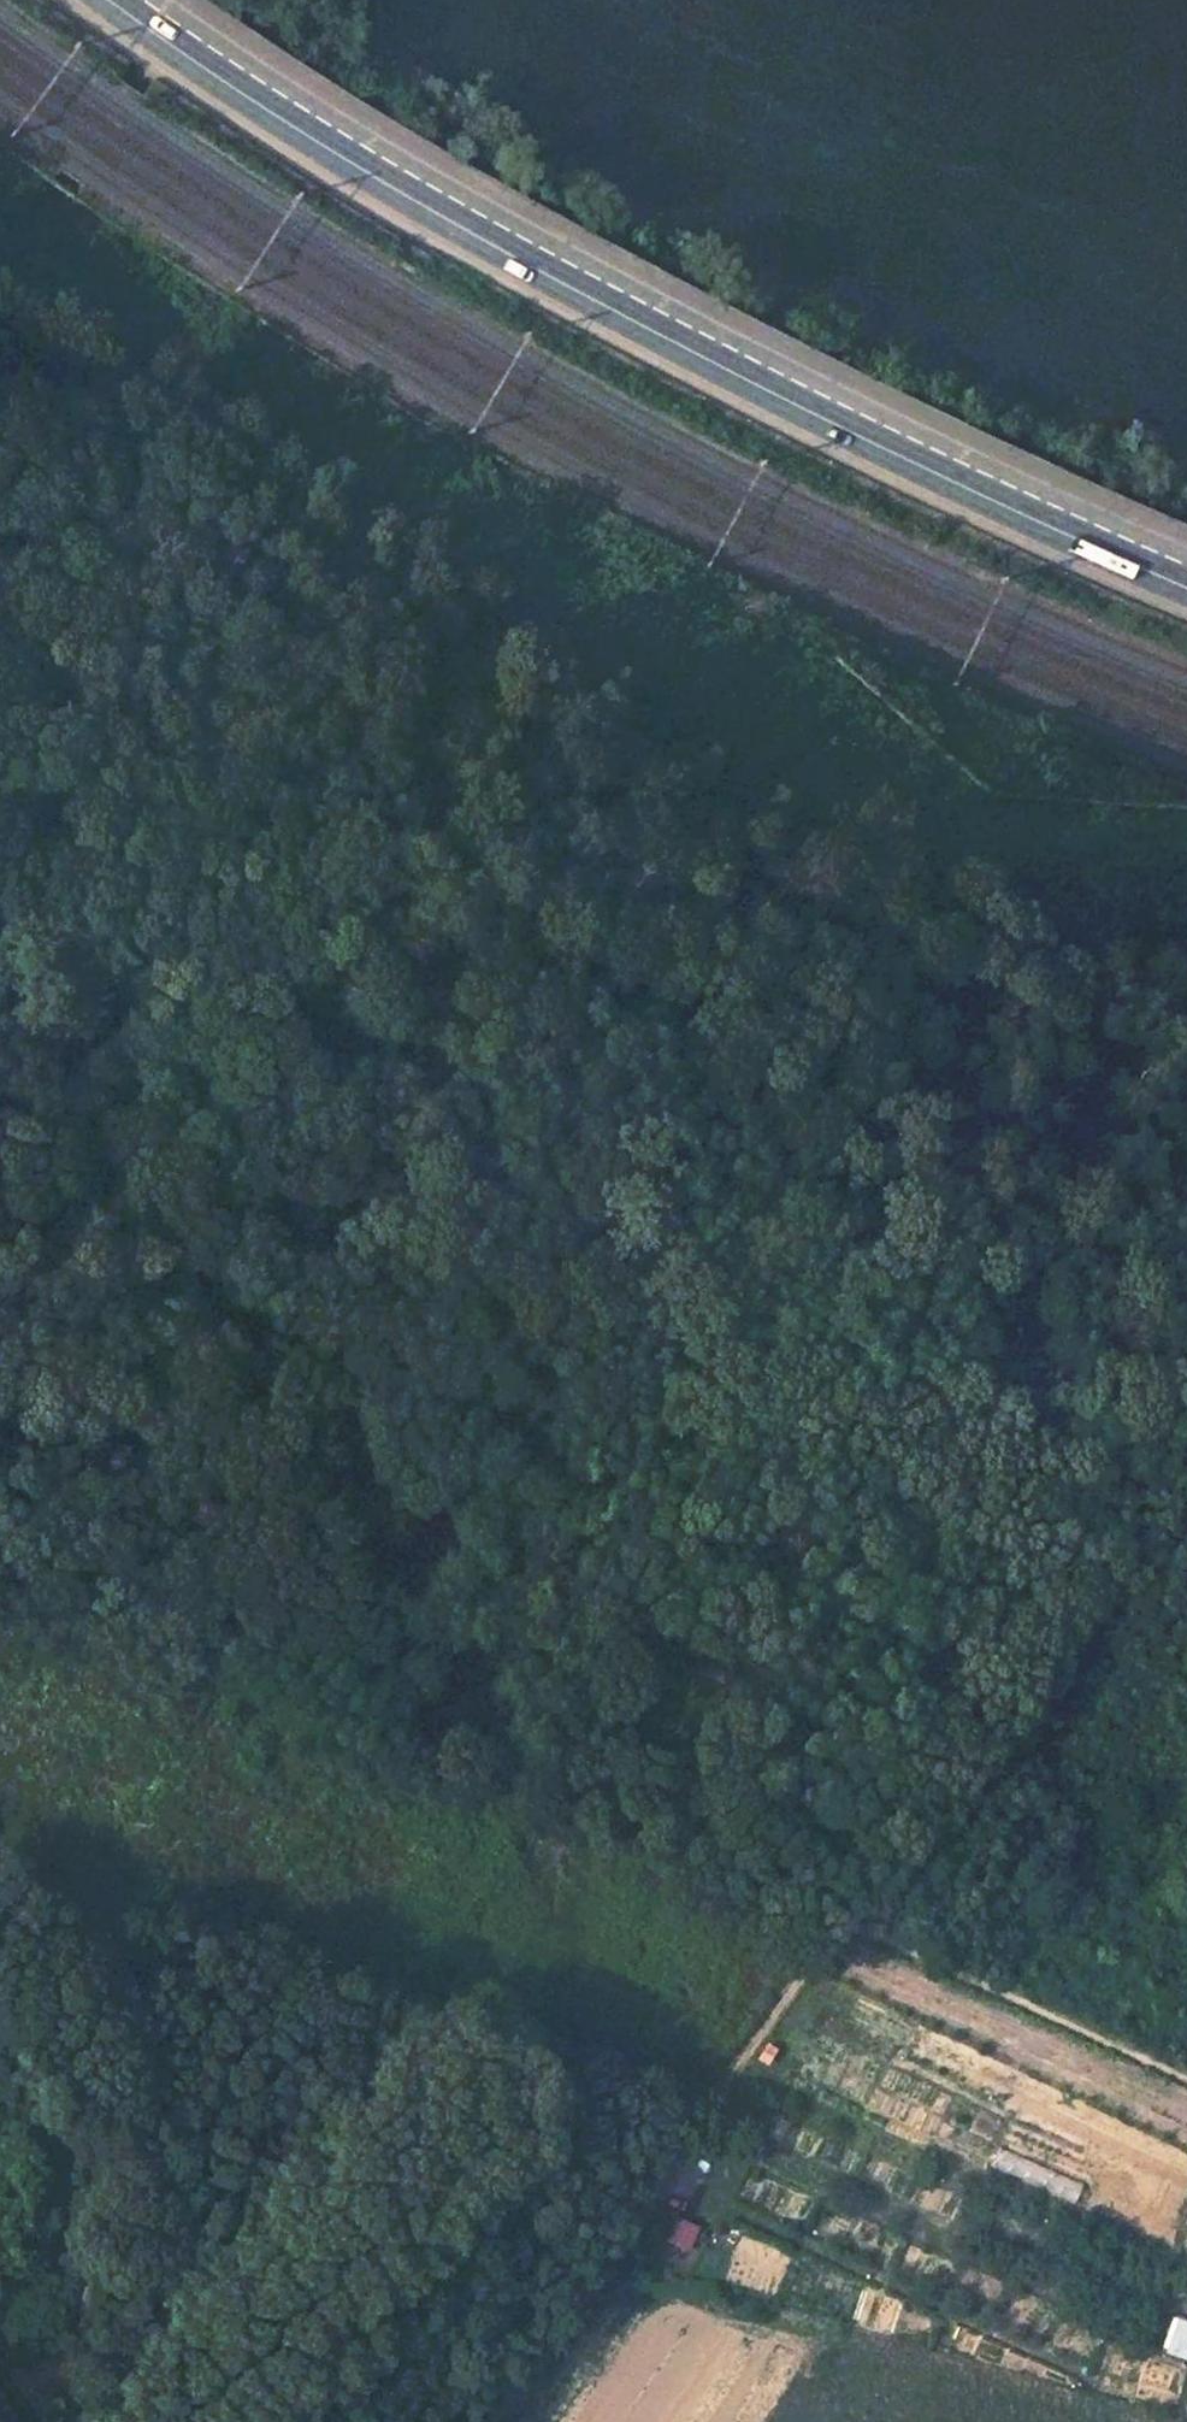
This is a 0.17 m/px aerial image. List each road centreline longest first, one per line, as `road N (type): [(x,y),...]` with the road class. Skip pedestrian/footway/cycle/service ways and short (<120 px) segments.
road 1 (primary): [(110,0),(315,142),(498,249),(953,482),(1186,588)]
road 2 (track): [(486,2421),(683,2146)]

